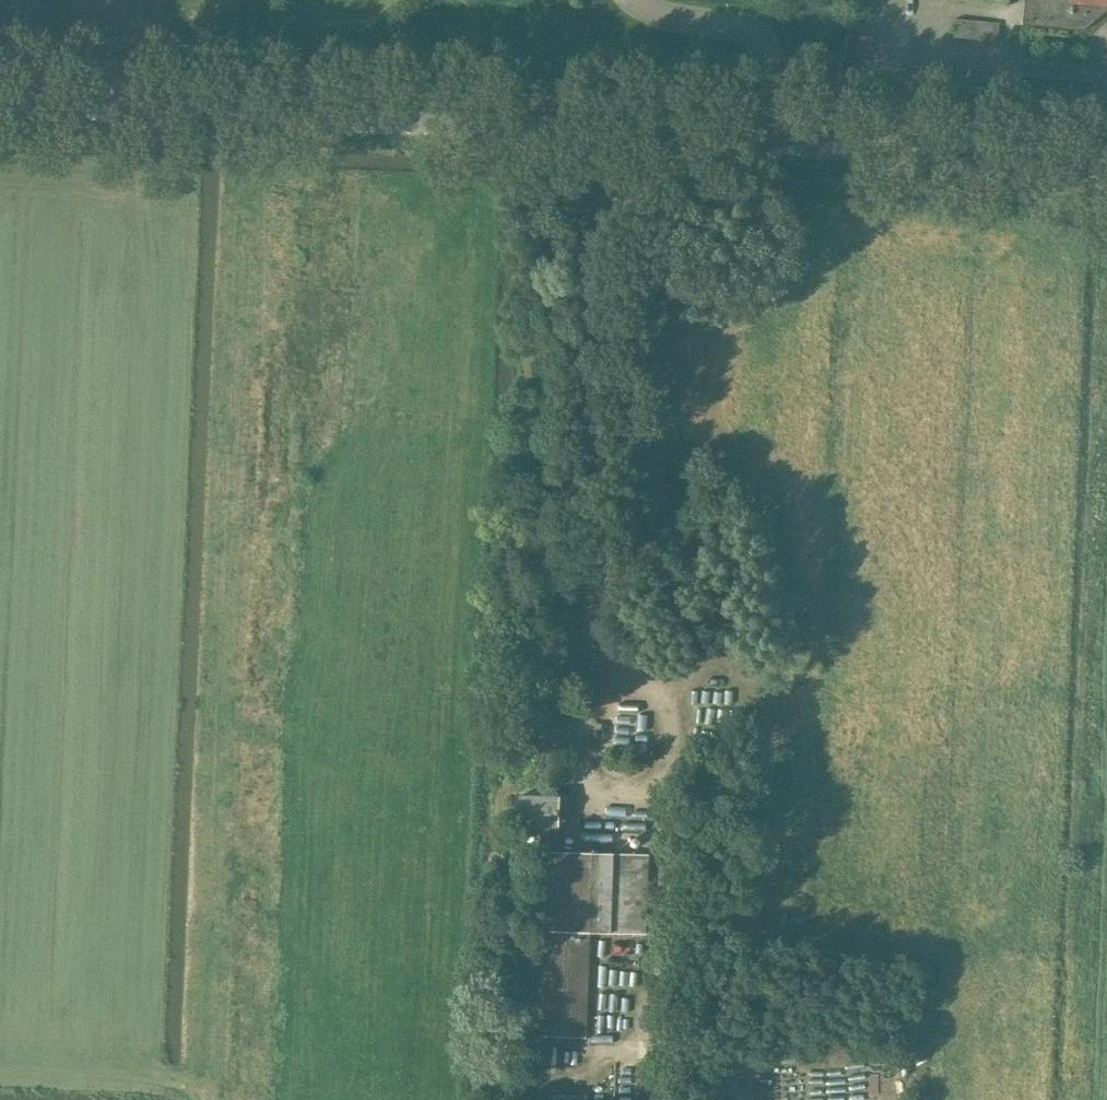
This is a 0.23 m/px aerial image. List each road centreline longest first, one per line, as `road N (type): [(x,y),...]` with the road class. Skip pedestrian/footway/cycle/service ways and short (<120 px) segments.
road 1 (unclassified): [(1106,176),(990,157),(761,140),(0,105)]

